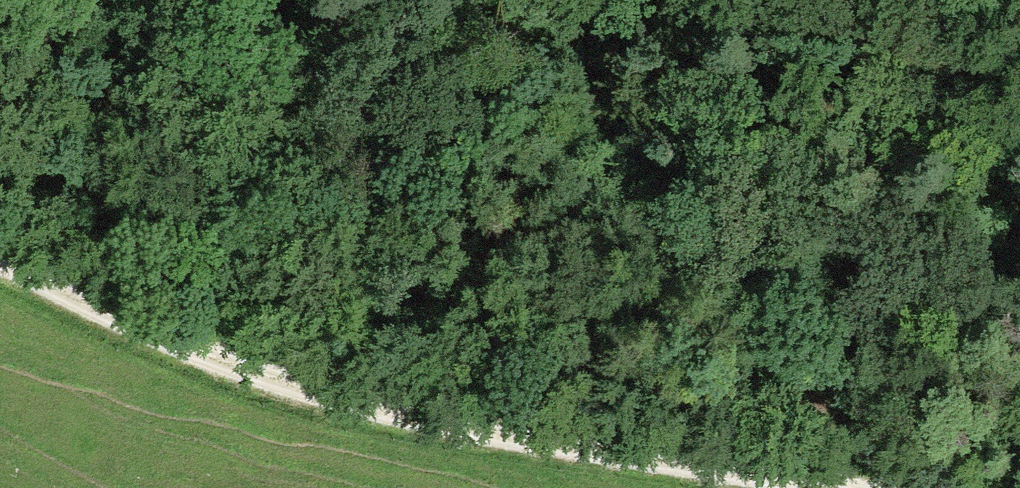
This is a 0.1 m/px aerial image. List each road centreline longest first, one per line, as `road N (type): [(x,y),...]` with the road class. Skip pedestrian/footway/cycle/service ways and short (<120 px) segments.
road 1 (track): [(0,263),(198,361),(308,397),(494,437),(849,487)]
road 2 (track): [(912,487),(771,378),(418,198),(202,41)]

